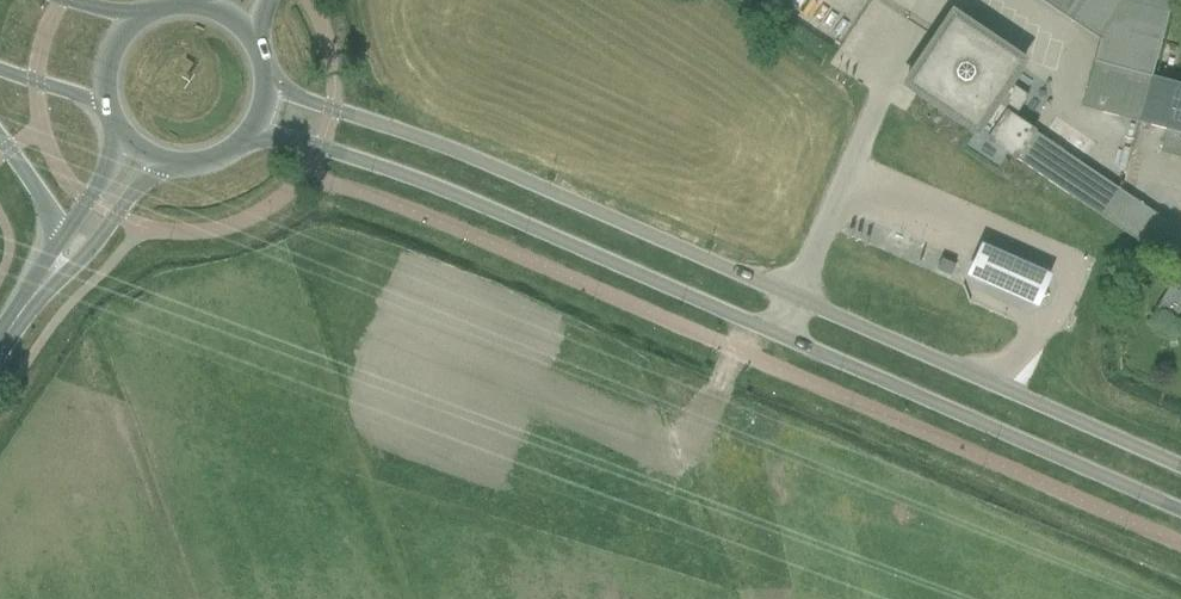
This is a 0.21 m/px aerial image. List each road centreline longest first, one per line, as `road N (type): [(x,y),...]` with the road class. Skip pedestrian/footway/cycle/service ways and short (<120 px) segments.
road 1 (unclassified): [(252,132),(422,184),(1180,512)]
road 2 (unclassified): [(1180,466),(442,146),(265,86)]
road 3 (secondary): [(17,318),(81,260),(159,164)]

